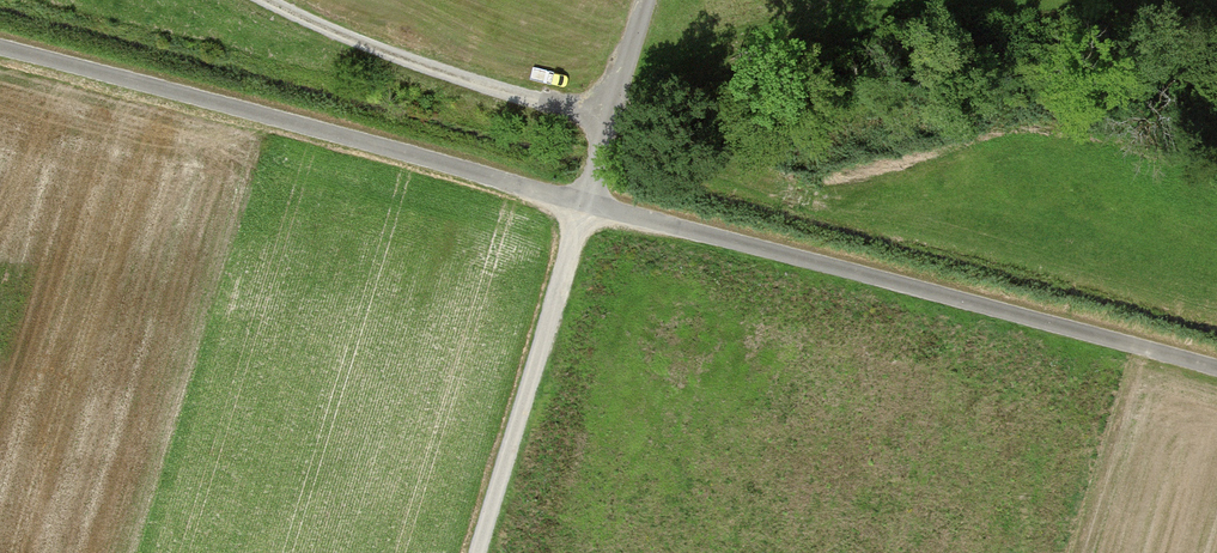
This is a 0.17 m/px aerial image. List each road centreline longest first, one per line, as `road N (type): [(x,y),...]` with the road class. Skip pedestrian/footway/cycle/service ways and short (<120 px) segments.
road 1 (track): [(1216,386),(0,59)]
road 2 (track): [(650,0),(483,552)]
road 3 (track): [(255,0),(432,79),(613,126)]

